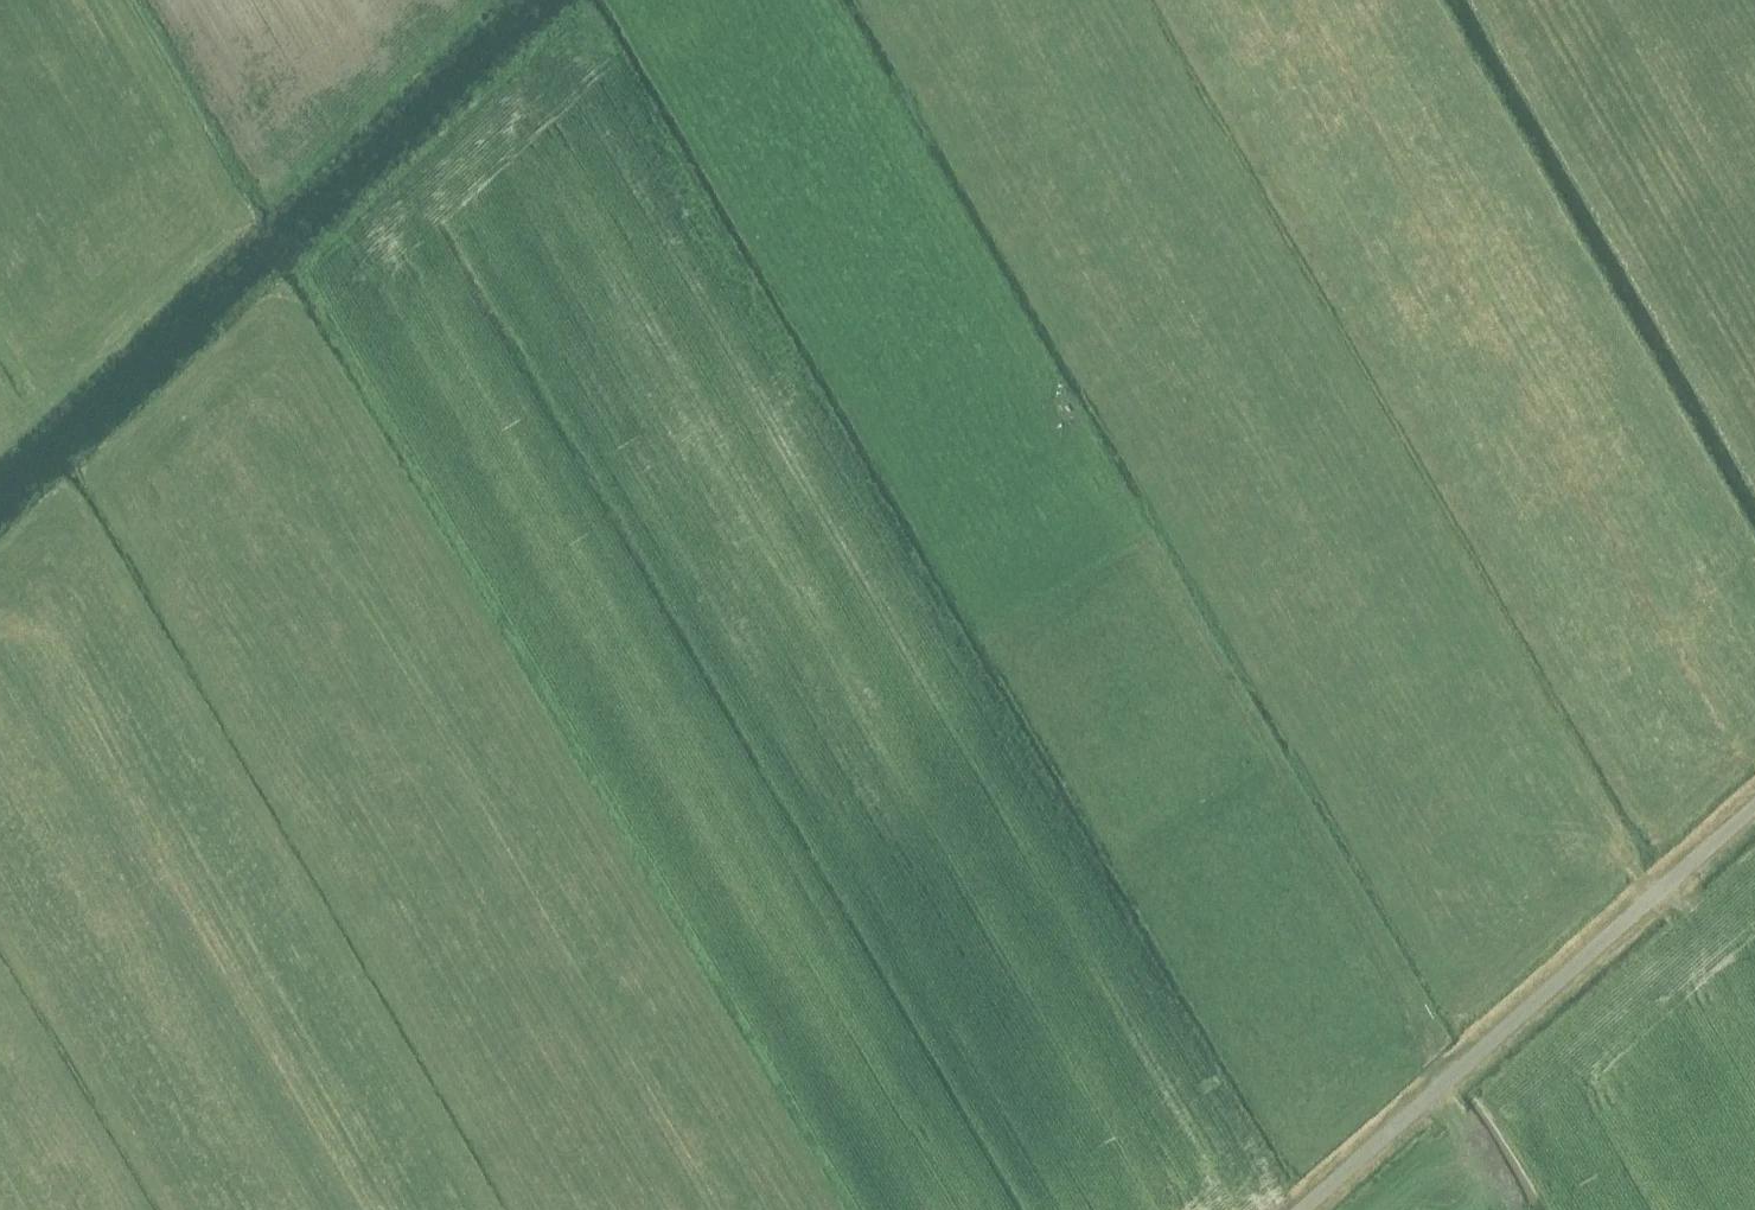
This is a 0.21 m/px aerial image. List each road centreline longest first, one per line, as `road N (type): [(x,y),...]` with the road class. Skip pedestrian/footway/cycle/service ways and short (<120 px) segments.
road 1 (unclassified): [(1305,1209),(1754,809)]

